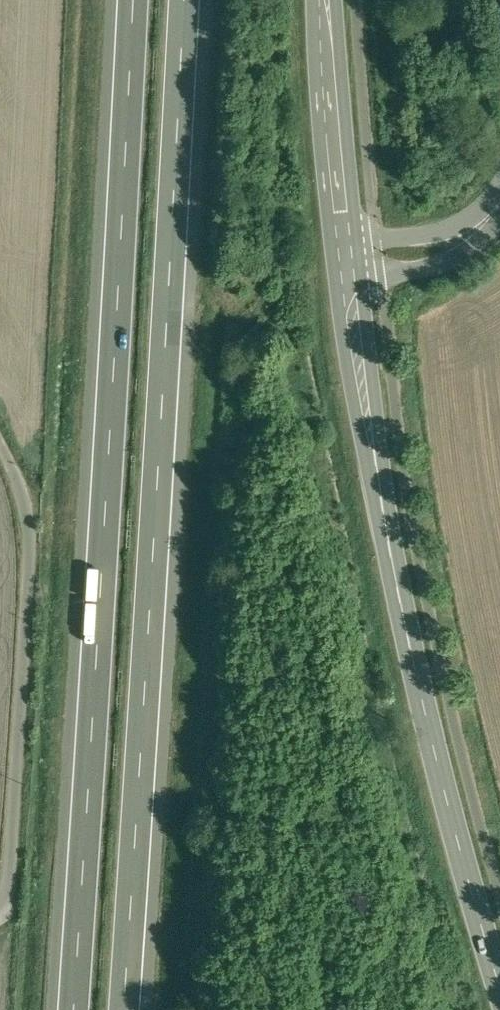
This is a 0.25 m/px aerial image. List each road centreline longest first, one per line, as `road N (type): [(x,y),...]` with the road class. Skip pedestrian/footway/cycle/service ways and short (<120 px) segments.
road 1 (motorway): [(132,1009),(193,0)]
road 2 (motorway): [(124,0),(64,1009)]
road 3 (secondary): [(344,261),(391,557),(499,988)]
road 4 (secondary): [(322,0),(344,261)]
road 5 (unclassified): [(499,194),(470,237),(344,261)]

